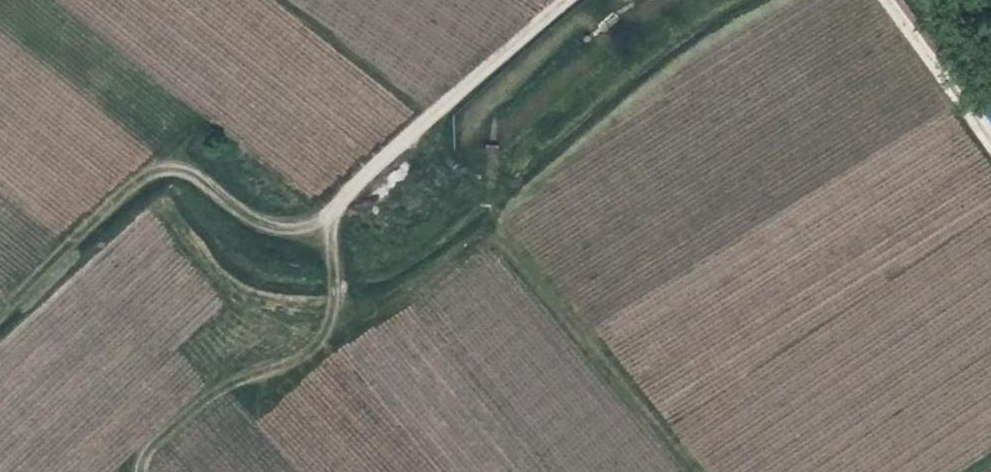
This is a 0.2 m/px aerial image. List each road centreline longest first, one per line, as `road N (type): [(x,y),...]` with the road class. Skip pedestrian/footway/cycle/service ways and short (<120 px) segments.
road 1 (track): [(571,0),(320,218),(266,227),(191,169),(146,172),(0,313)]
road 2 (track): [(147,471),(147,458),(228,385),(293,359),(337,319),(336,263),(320,218)]
road 3 (unclassified): [(990,122),(884,0)]

